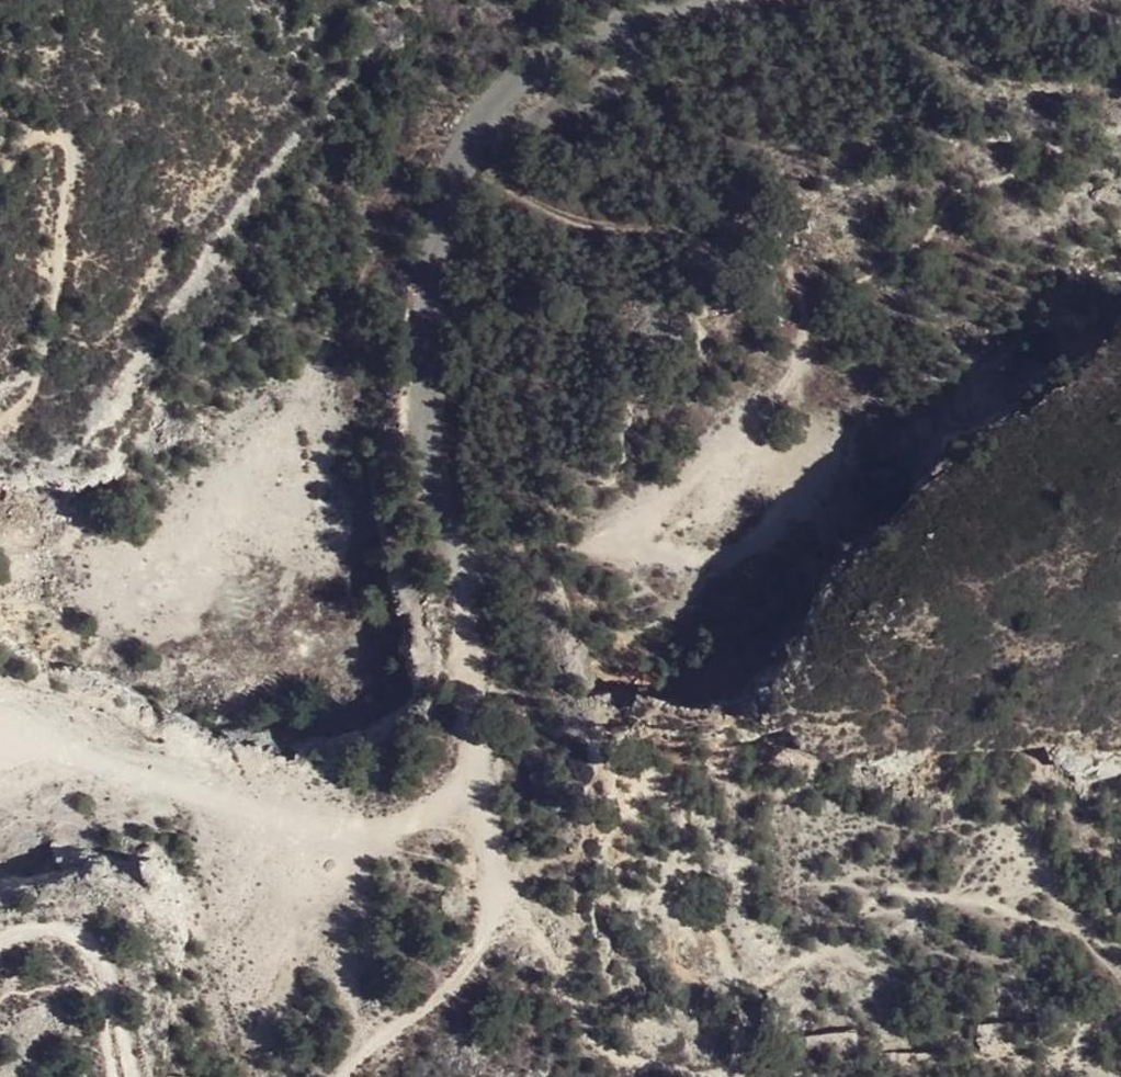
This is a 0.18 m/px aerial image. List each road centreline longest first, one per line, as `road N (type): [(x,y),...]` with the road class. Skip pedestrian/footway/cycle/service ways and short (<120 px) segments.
road 1 (unclassified): [(682,0),(505,65),(446,176),(425,258),(413,404),(448,536)]
road 2 (track): [(448,536),(494,900),(481,940),(454,978),(359,1050),(347,1076)]
road 3 (track): [(121,1076),(118,988),(83,928),(34,918),(0,941)]

